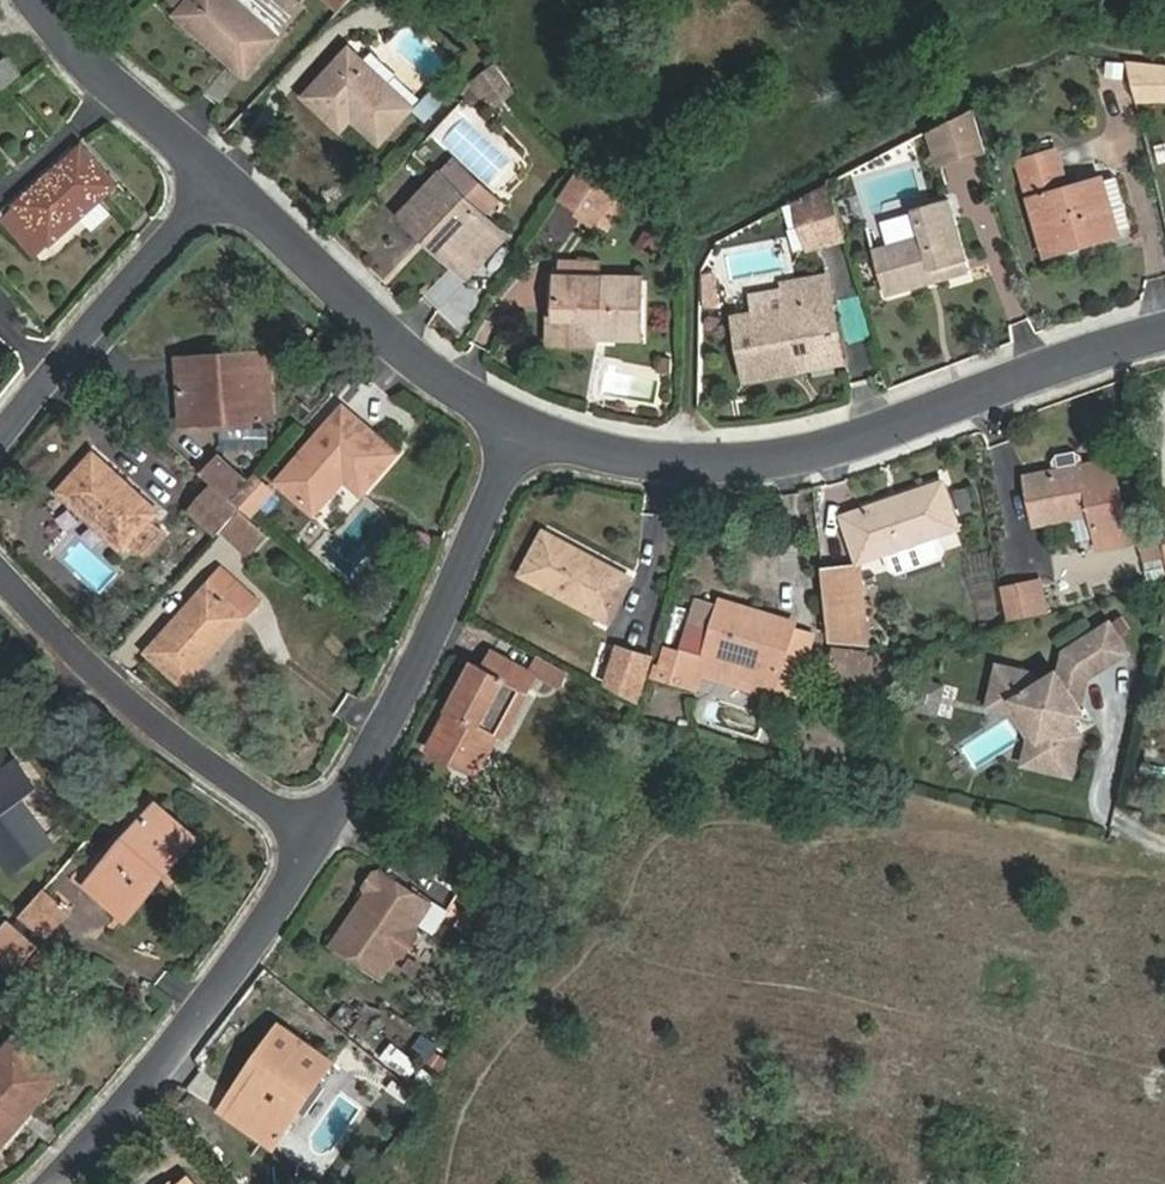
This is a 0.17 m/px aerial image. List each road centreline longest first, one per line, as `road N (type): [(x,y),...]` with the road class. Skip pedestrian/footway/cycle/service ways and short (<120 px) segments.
road 1 (residential): [(522,429),(705,463),(776,462),(1038,367),(1164,332)]
road 2 (residential): [(318,842),(438,624),(522,429)]
road 3 (residential): [(50,1183),(245,954),(318,842)]
road 4 (residential): [(0,572),(160,727),(318,842)]
road 5 (residential): [(223,177),(422,362),(522,429)]
road 6 (residential): [(223,177),(0,439)]
road 7 (residential): [(44,0),(73,39),(223,177)]

